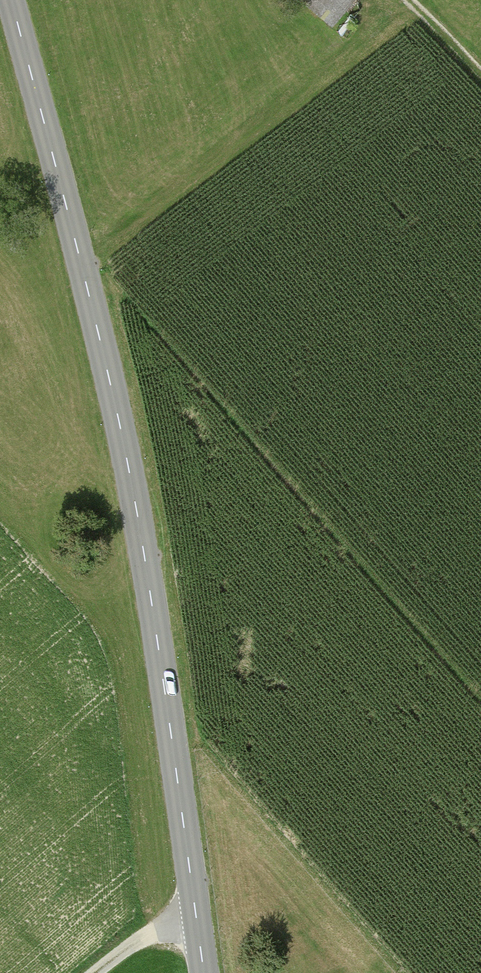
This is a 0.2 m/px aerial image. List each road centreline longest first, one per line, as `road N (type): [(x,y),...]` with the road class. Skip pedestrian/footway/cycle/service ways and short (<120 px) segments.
road 1 (tertiary): [(11,0),(140,508),(205,972)]

